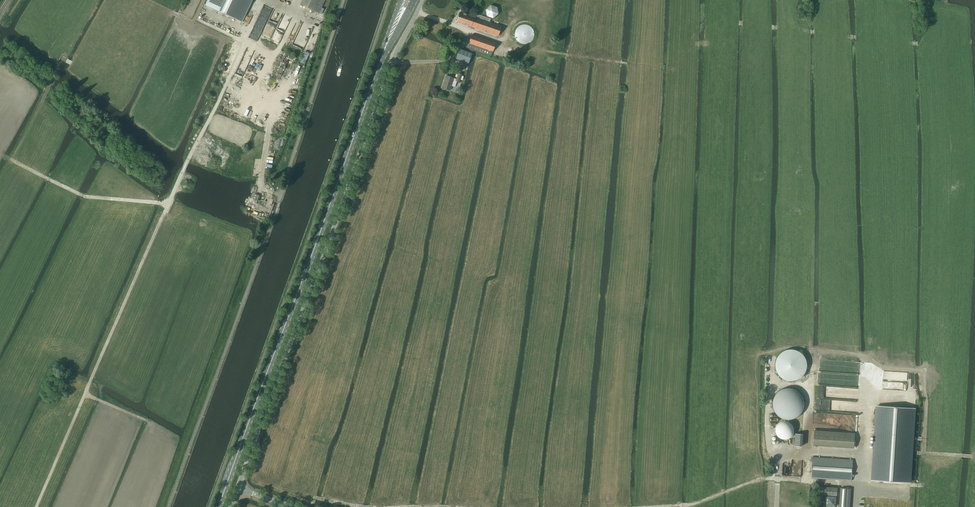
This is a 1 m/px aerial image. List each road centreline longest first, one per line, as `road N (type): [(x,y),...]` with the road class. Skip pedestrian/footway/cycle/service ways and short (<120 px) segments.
road 1 (unclassified): [(238,487),(422,0)]
road 2 (primary): [(218,506),(373,79)]
road 3 (track): [(36,506),(187,160)]
road 4 (track): [(659,506),(777,478)]

